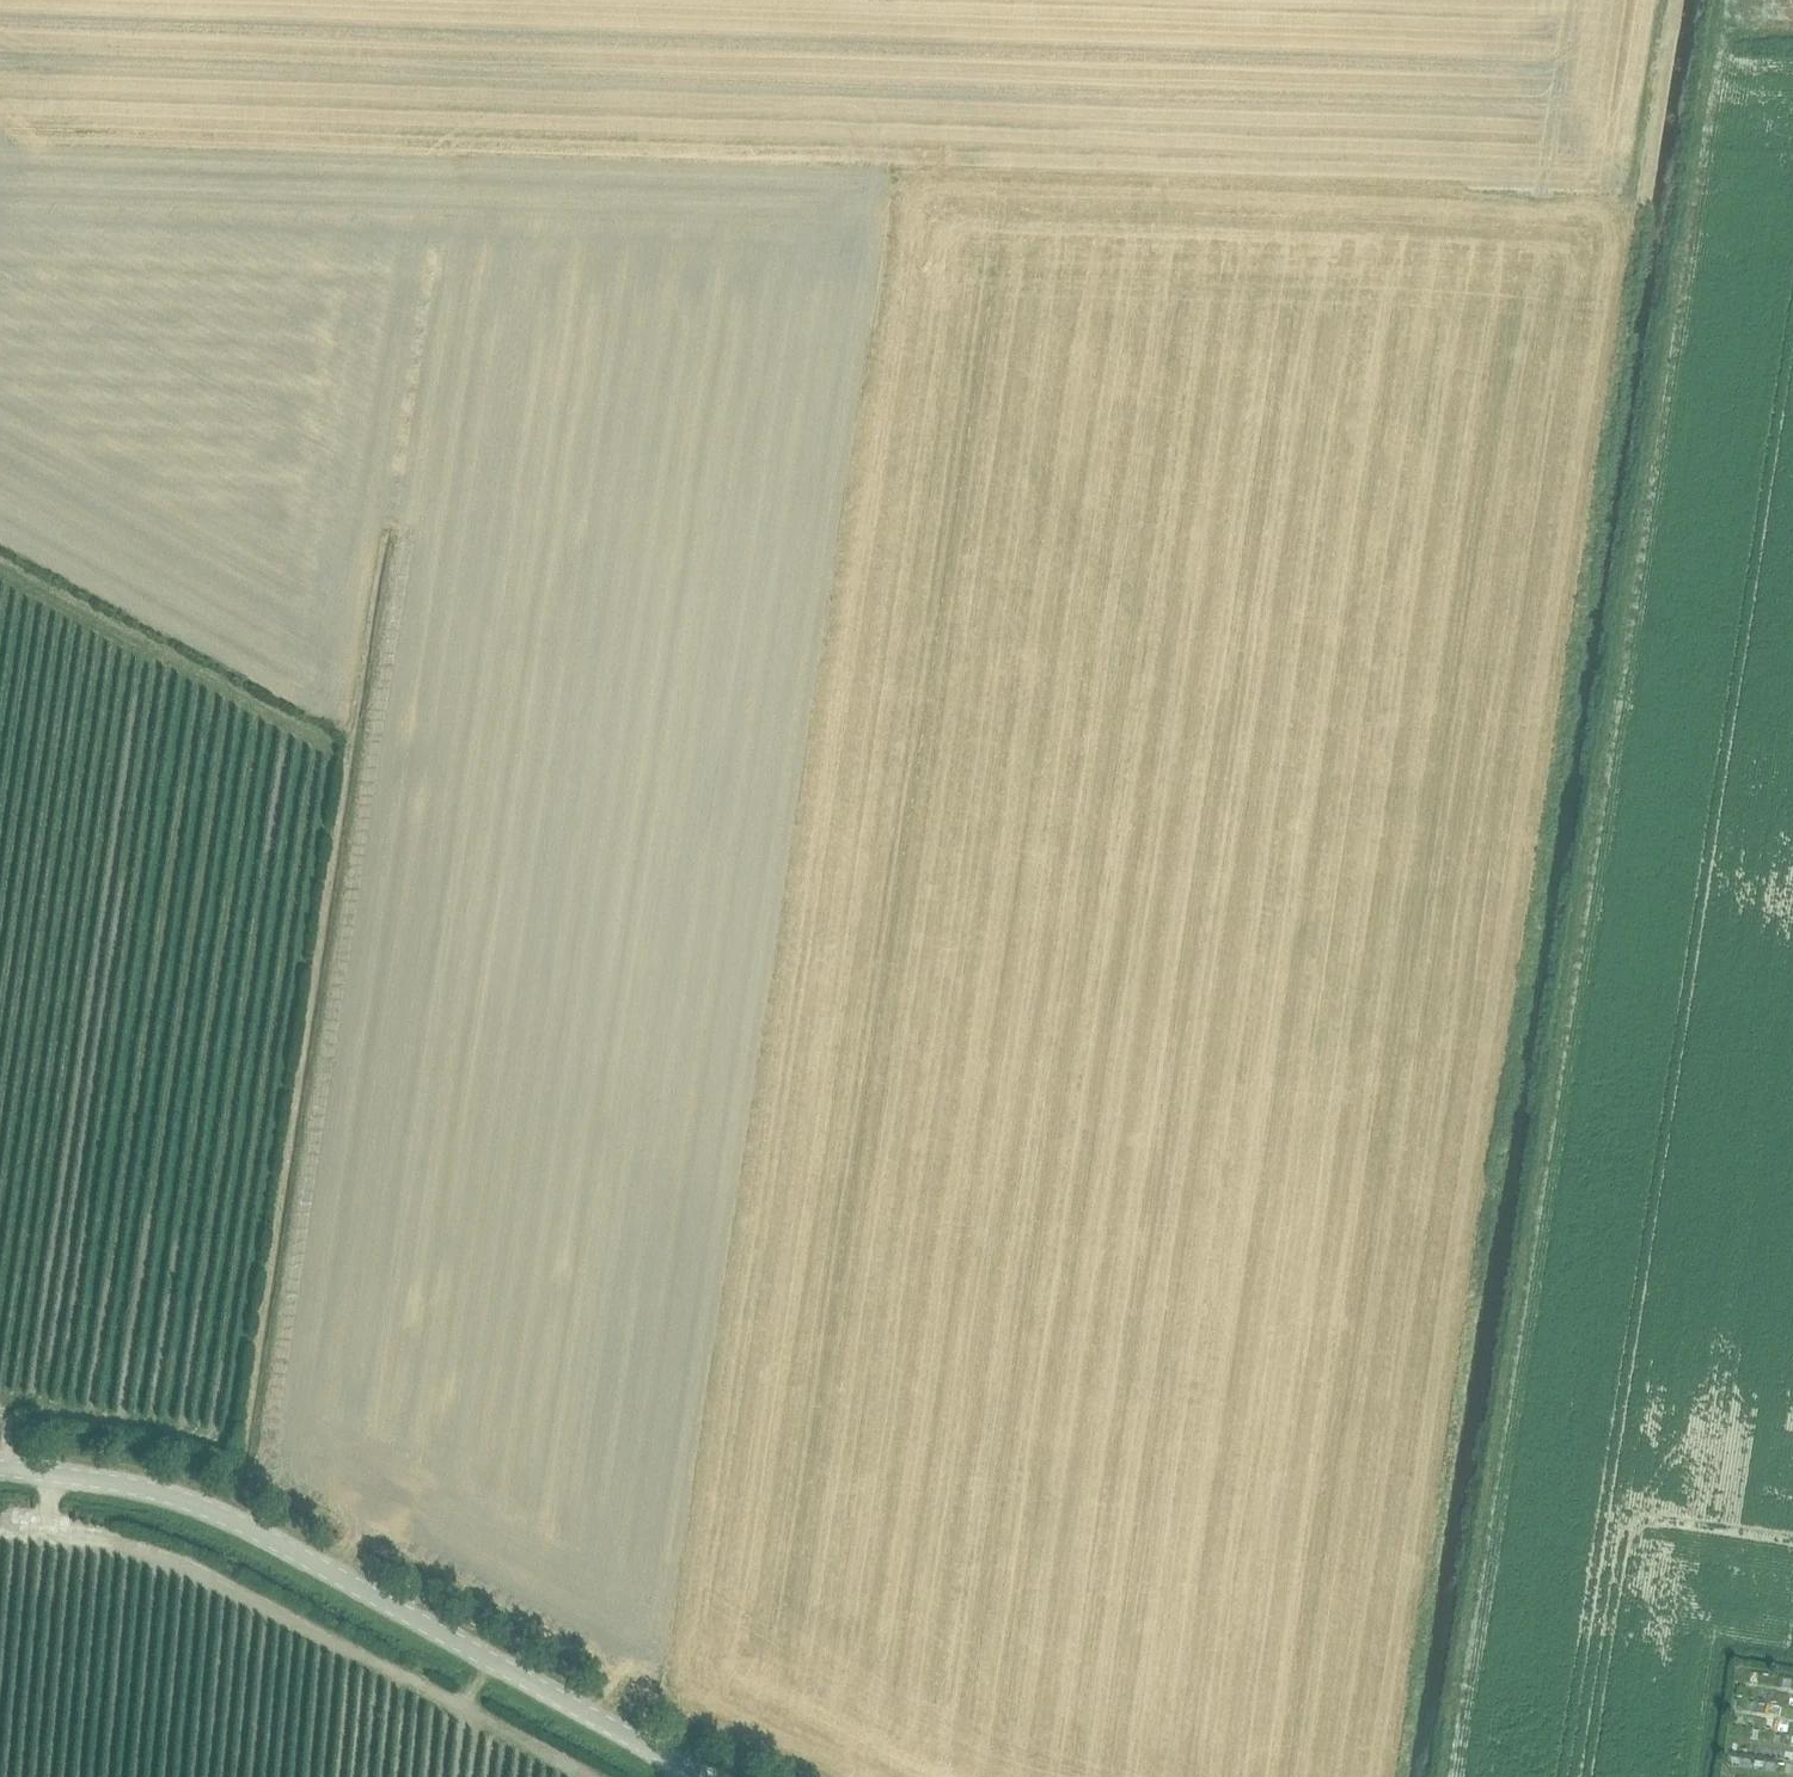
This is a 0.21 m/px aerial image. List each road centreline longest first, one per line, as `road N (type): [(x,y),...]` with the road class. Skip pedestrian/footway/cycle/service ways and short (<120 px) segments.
road 1 (tertiary): [(686,1766),(242,1520),(129,1485),(0,1469)]

